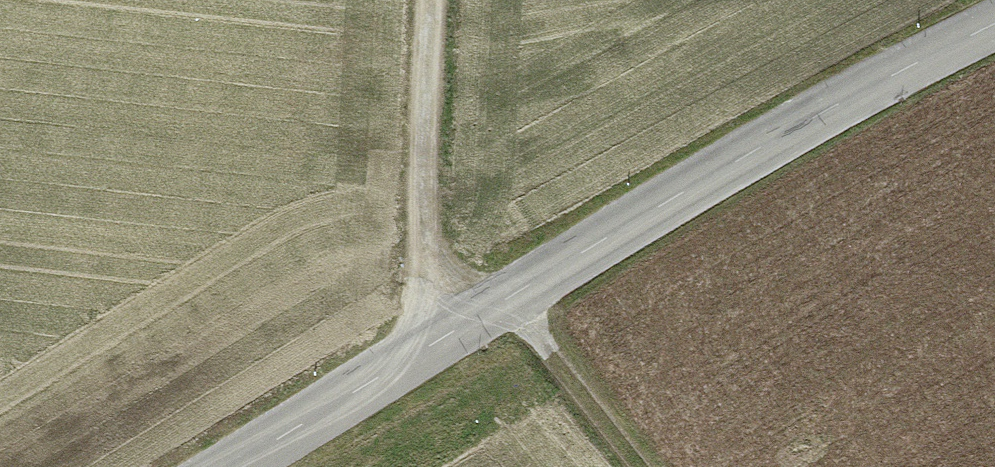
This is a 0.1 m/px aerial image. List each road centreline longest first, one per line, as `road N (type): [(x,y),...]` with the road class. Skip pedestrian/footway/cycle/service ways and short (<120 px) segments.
road 1 (unclassified): [(244,466),(994,28)]
road 2 (track): [(438,0),(417,363)]
road 3 (track): [(532,293),(662,466)]

